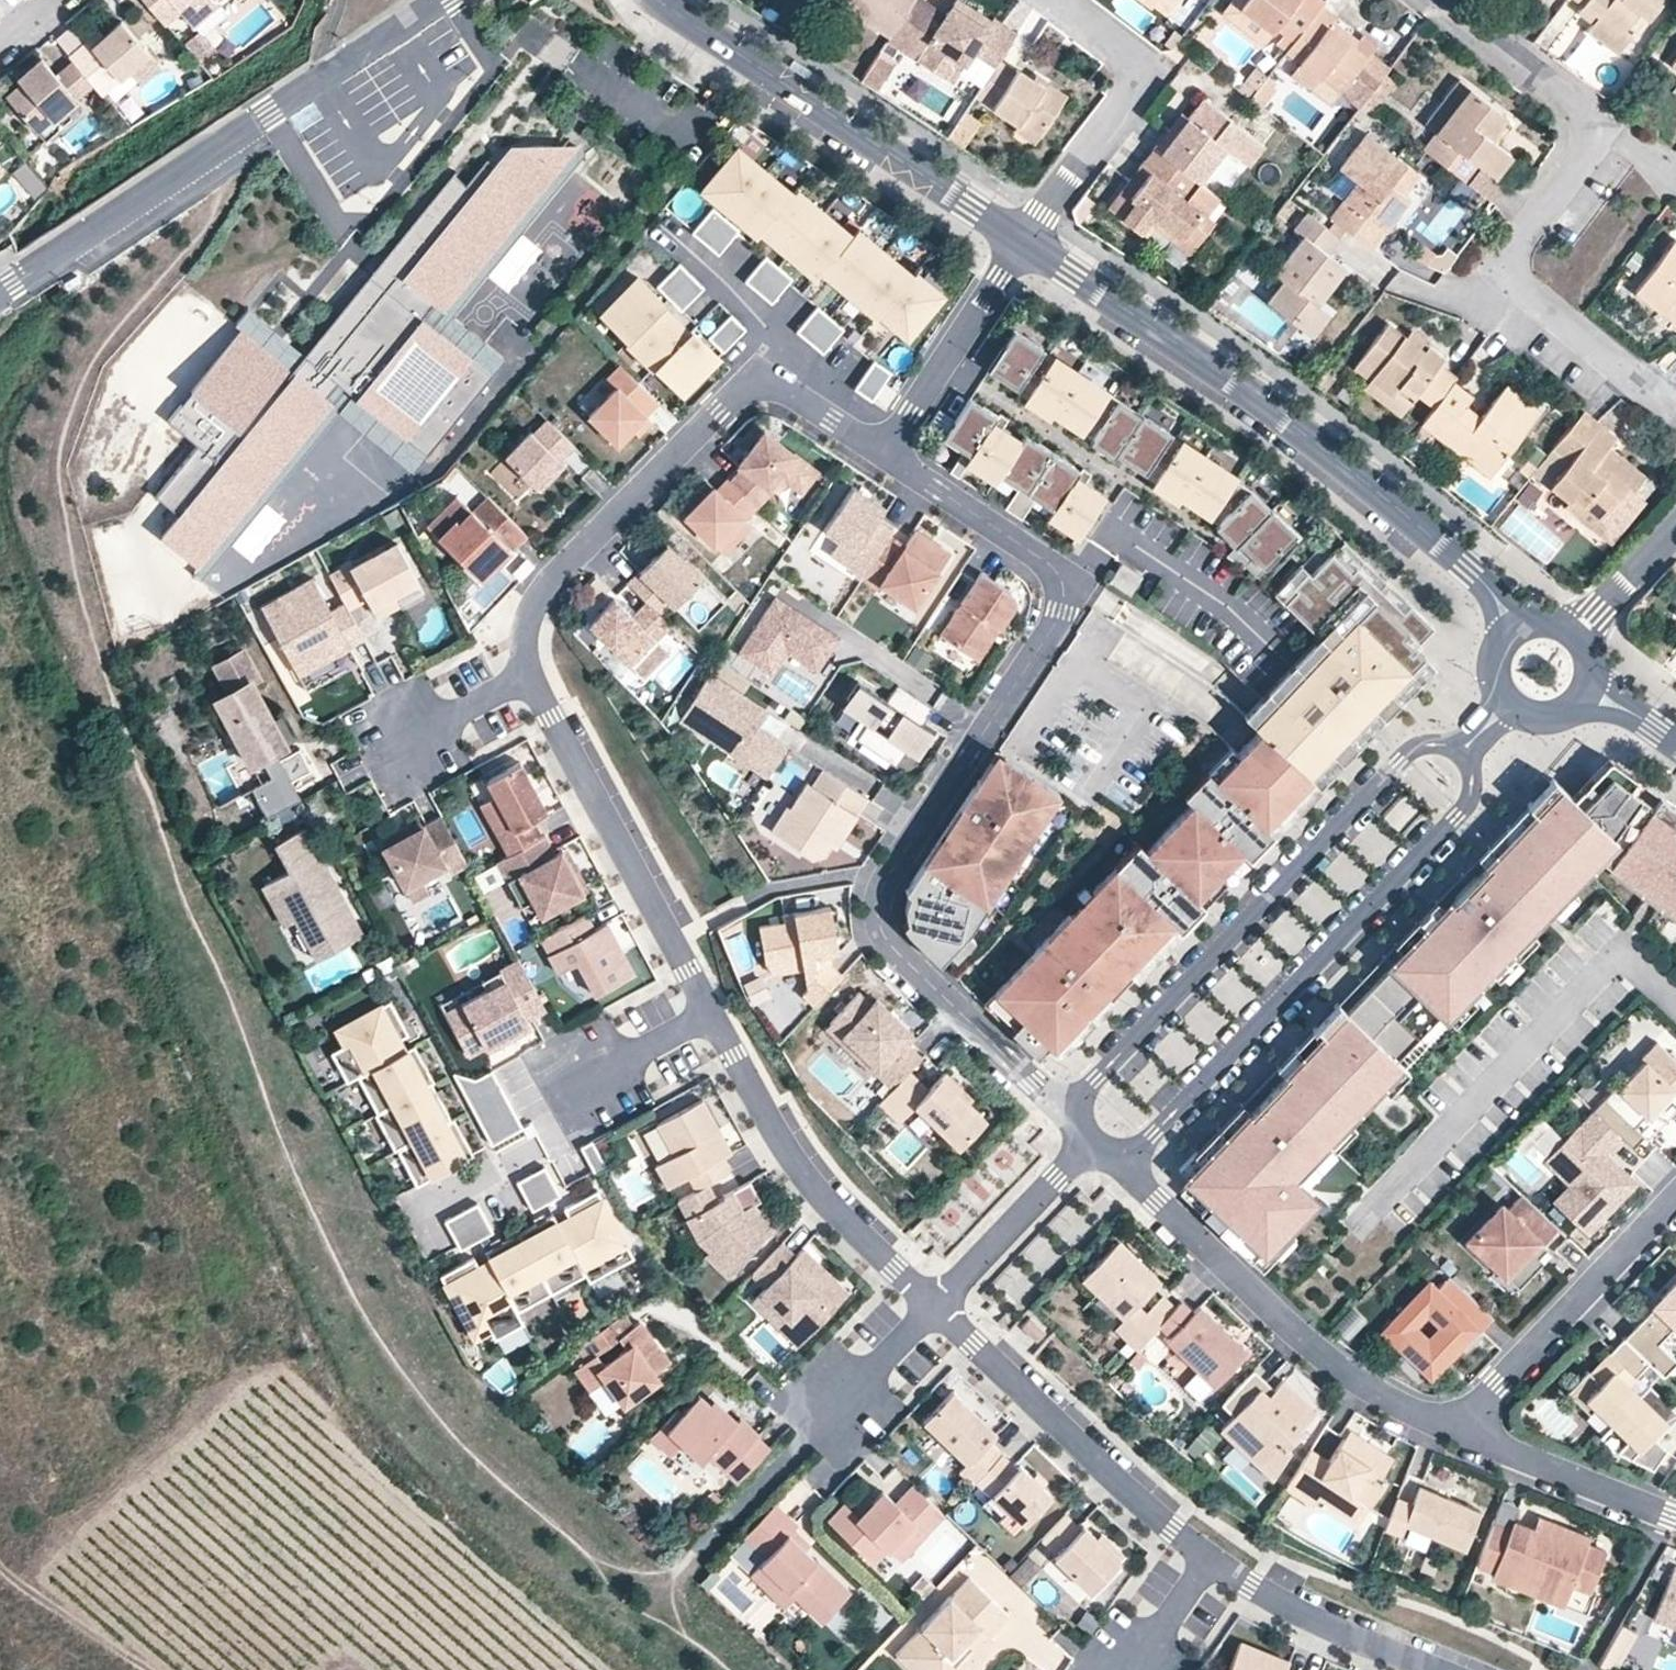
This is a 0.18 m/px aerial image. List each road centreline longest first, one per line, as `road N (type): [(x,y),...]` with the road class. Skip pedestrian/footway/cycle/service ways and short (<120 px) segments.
road 1 (residential): [(1061,1112),(883,939),(877,909),(882,882),(1061,609),(1058,571),(885,455)]
road 2 (residential): [(1440,0),(1603,124),(1505,268),(1675,415)]
road 3 (residential): [(1486,586),(1258,400),(1020,240)]
road 4 (residential): [(1122,1170),(1467,808),(1466,745)]
road 5 (residential): [(1466,745),(1415,745),(1397,760),(1061,1112)]
road 6 (residential): [(885,455),(772,387),(739,392),(537,591),(523,642),(530,676)]
road 7 (residential): [(0,291),(442,0)]
road 8 (residential): [(1020,240),(656,0)]
road 9 (residential): [(1122,1170),(1312,1355),(1409,1416),(1456,1434)]
road 10 (residential): [(530,676),(712,1018)]
road 11 (residential): [(932,1306),(1212,1564)]
road 12 (residential): [(712,1018),(805,1176),(932,1306)]
road 13 (residential): [(711,1536),(932,1306)]
road 14 (residential): [(1456,1434),(1675,1203)]
road 15 (residential): [(1020,240),(1126,101),(1132,73),(1128,53),(1059,0)]
road 16 (residential): [(885,455),(1020,240)]
road 17 (residential): [(1212,1564),(1358,1642),(1430,1669)]
road 18 (residential): [(1675,1518),(1456,1434)]
road 19 (residential): [(932,1306),(1091,1142)]
road 20 (track): [(142,1669),(0,1564)]
road 21 (residential): [(406,739),(530,676)]
road 22 (residential): [(589,1081),(712,1018)]
road 23 (residential): [(1138,1669),(1212,1564)]

